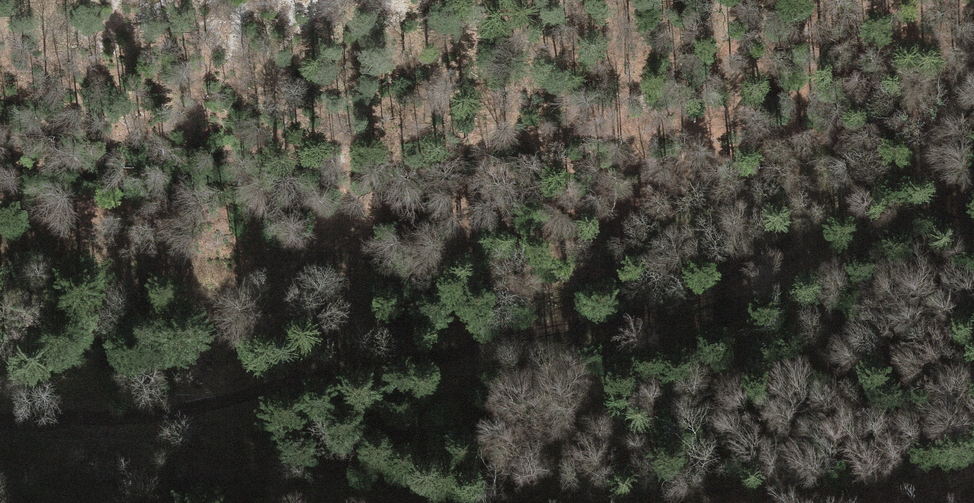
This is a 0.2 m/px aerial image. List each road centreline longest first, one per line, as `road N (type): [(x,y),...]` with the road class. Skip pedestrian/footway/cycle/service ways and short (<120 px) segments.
road 1 (track): [(0,429),(113,424),(616,315),(797,270),(973,196)]
road 2 (track): [(973,93),(895,172),(763,245),(723,288)]
road 3 (track): [(113,424),(243,476),(362,502)]

